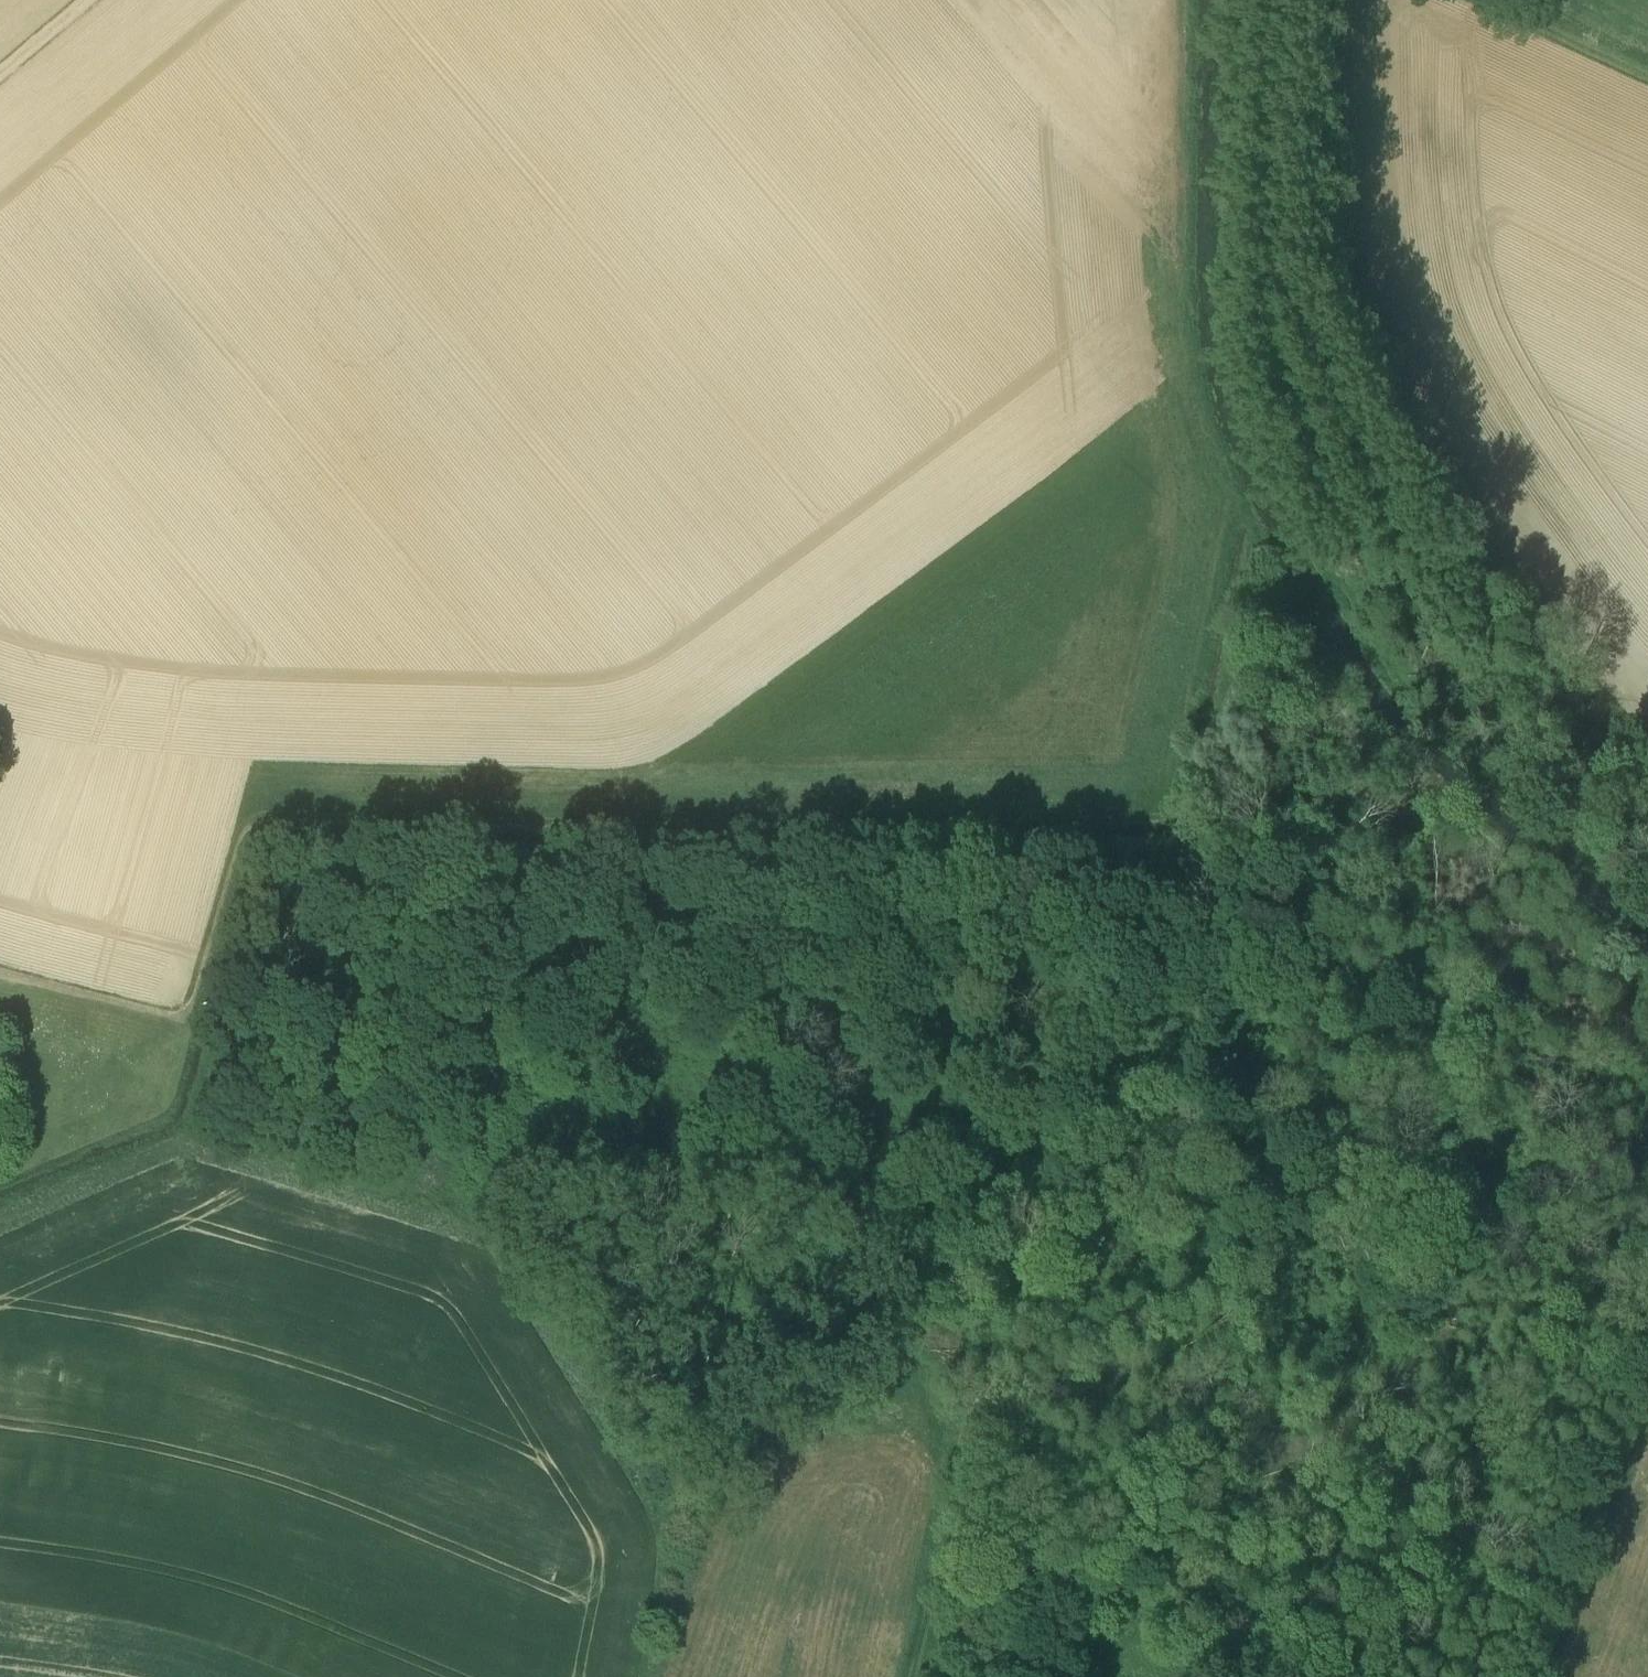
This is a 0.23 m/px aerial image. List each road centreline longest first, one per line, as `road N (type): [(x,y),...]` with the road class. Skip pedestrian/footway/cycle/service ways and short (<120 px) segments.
road 1 (track): [(0,974),(303,1060)]

